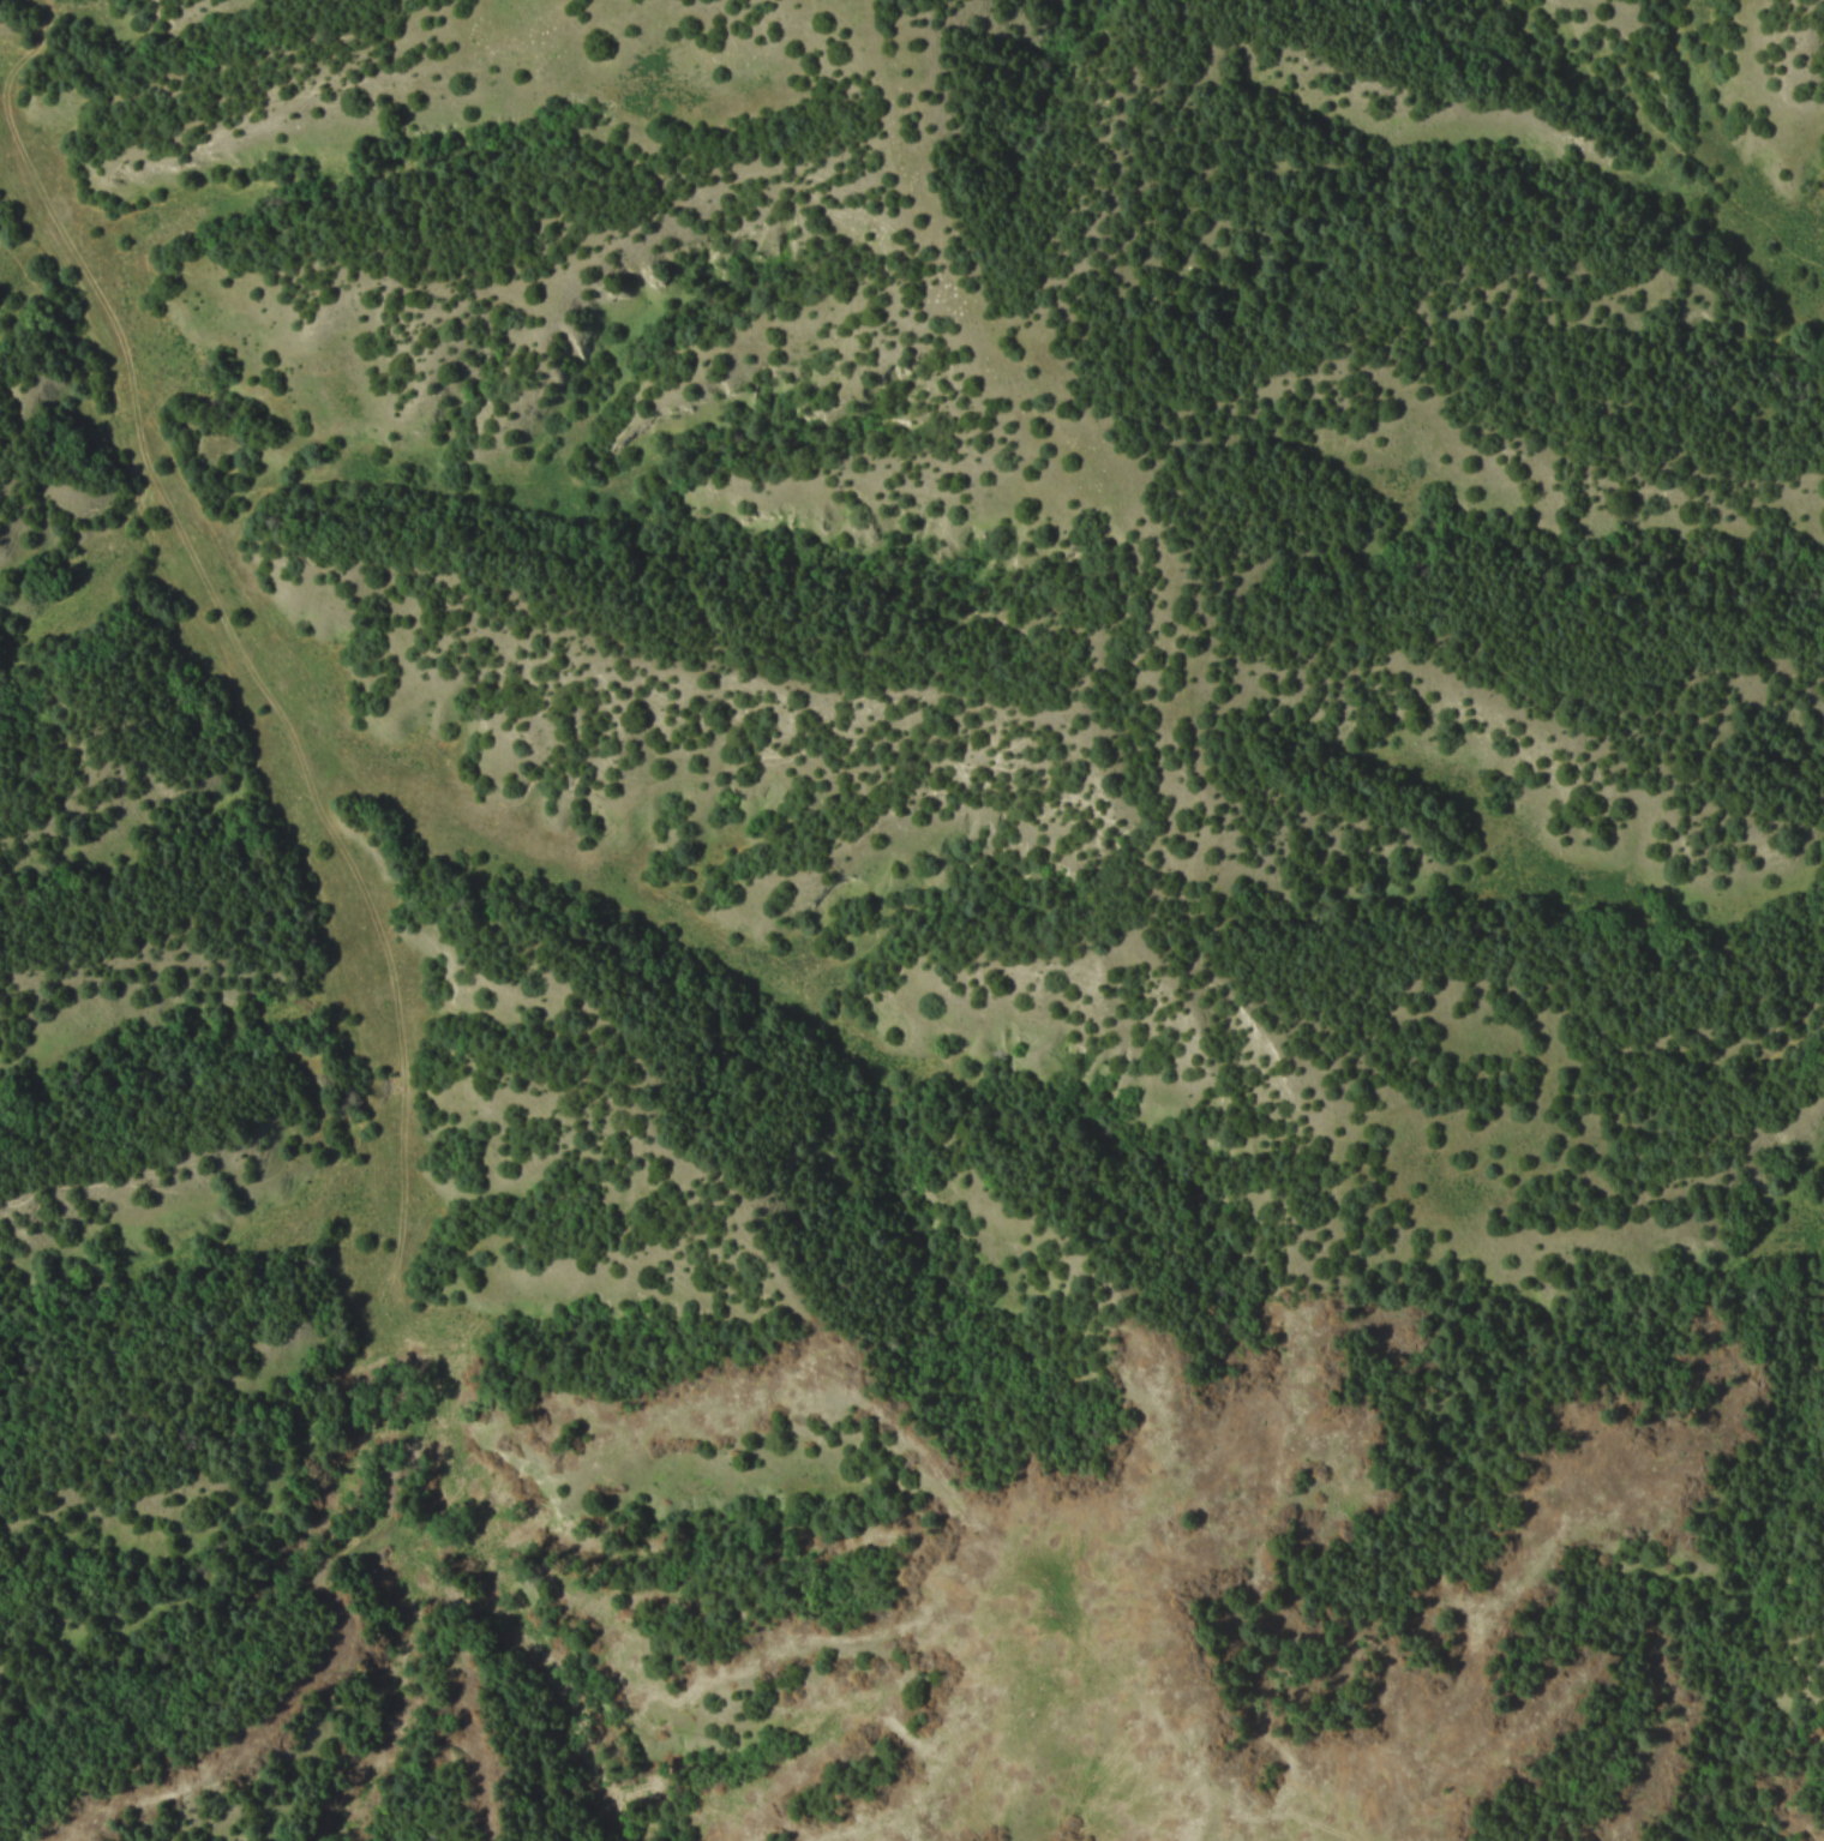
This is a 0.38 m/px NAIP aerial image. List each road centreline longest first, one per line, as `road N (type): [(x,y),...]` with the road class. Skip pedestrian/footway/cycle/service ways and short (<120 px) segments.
road 1 (track): [(50,0),(50,19),(8,90),(6,132),(28,185),(98,304),(158,490),(292,734),(383,947),(398,1101),(398,1285),(428,1325)]

